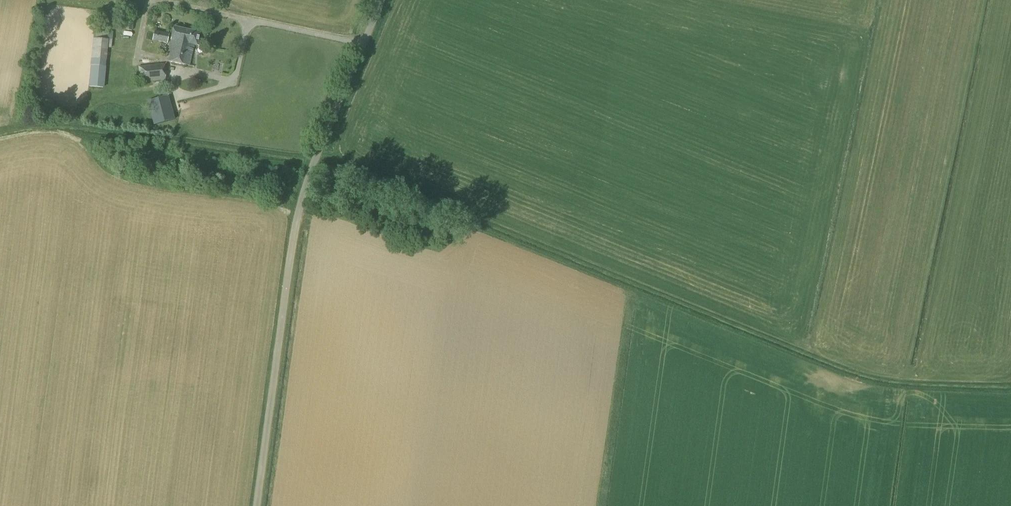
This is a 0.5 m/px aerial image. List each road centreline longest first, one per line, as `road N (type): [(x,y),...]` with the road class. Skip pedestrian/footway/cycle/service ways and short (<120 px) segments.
road 1 (unclassified): [(257,505),(295,222),(382,0)]

